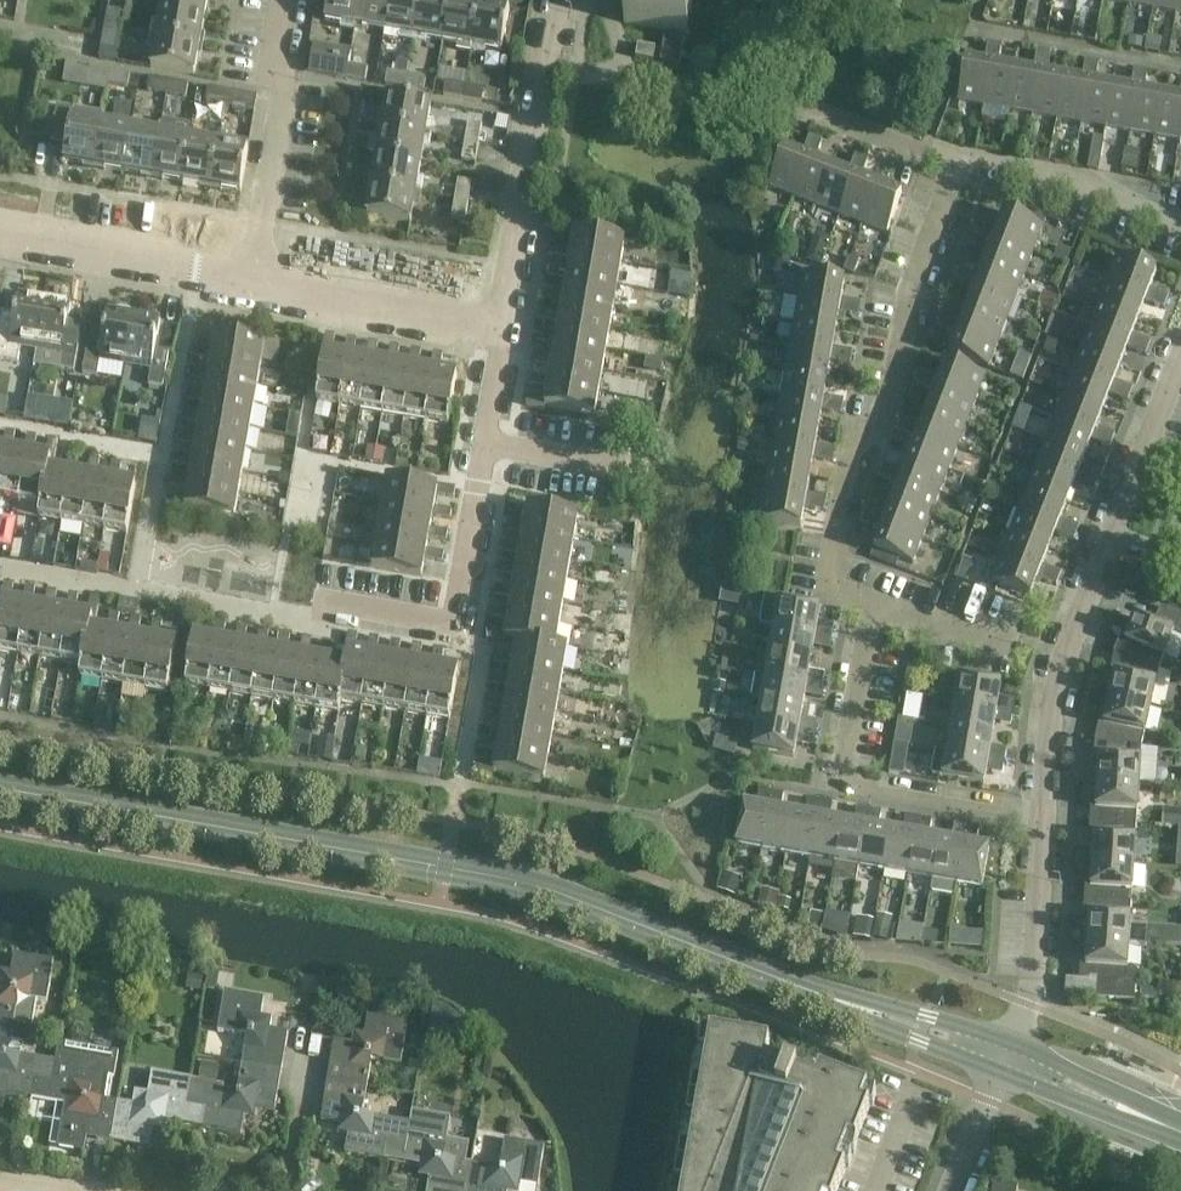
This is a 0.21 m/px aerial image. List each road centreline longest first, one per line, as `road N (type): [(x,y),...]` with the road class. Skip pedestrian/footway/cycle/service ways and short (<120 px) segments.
road 1 (residential): [(1180,223),(1081,180),(954,159),(913,284),(879,432),(848,441),(824,583),(869,606),(837,783),(1041,820)]
road 2 (tertiary): [(1008,1058),(538,886),(0,789)]
road 3 (residential): [(137,583),(315,614),(339,594),(455,615),(484,441)]
road 4 (residential): [(1041,820),(1070,651),(1180,352)]
road 5 (residential): [(505,318),(557,0)]
road 6 (residential): [(249,275),(282,92),(271,78),(287,0)]
road 7 (residential): [(249,275),(505,318)]
road 8 (residential): [(0,233),(249,275)]
road 9 (residential): [(1008,1058),(1036,974),(1041,820)]
road 10 (tertiary): [(1180,1135),(1008,1058)]
road 11 (residential): [(1008,1058),(948,1190)]
road 12 (residential): [(484,441),(505,318)]

